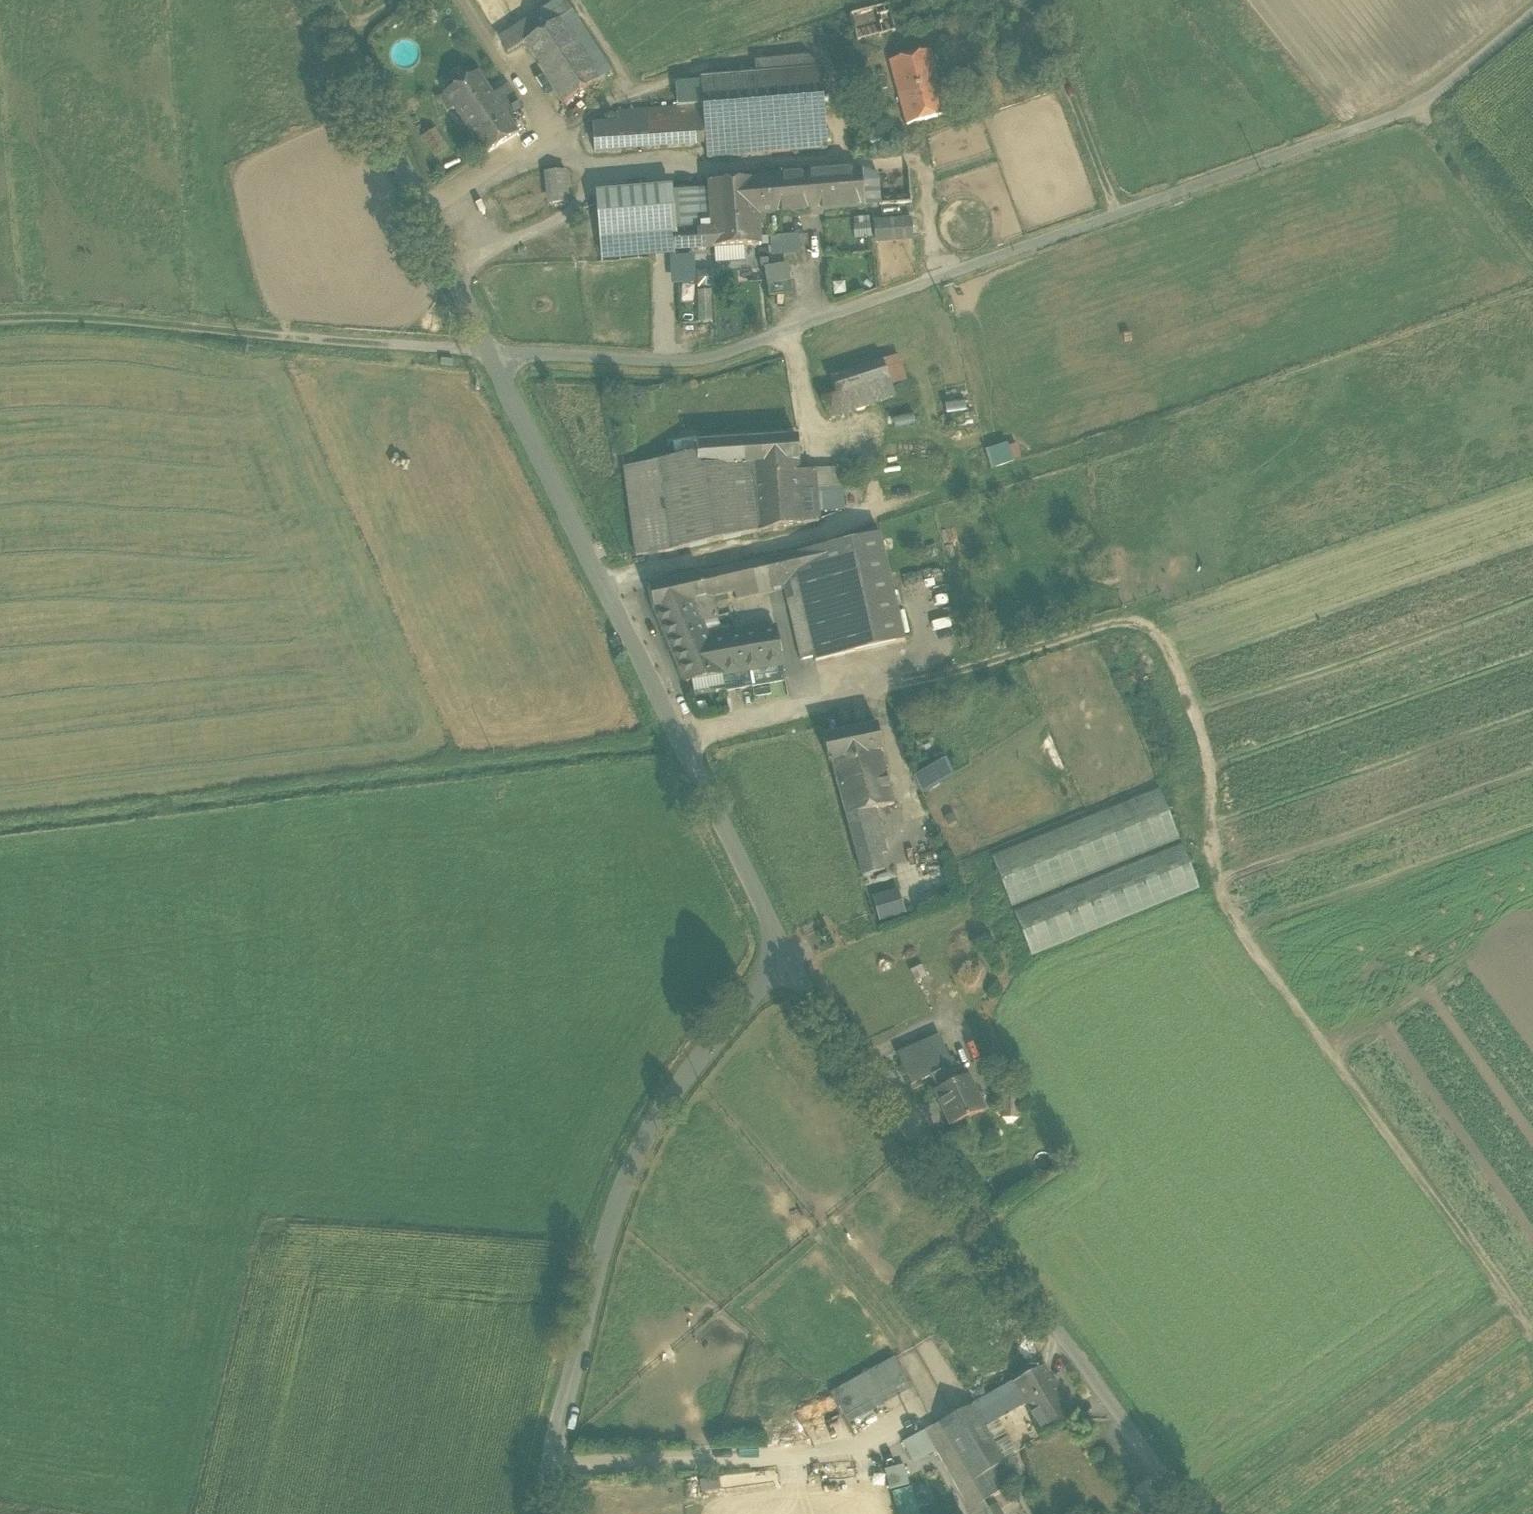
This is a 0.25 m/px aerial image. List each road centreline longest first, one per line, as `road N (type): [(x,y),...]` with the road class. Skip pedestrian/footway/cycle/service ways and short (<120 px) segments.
road 1 (track): [(1532,13),(1399,115),(722,355),(667,362),(450,355),(36,311),(0,316)]
road 2 (unclassified): [(328,0),(489,352),(790,967)]
road 3 (unclassified): [(790,967),(1192,1513)]
road 4 (unclassified): [(540,1513),(621,1193),(690,1070),(765,982),(790,967)]

